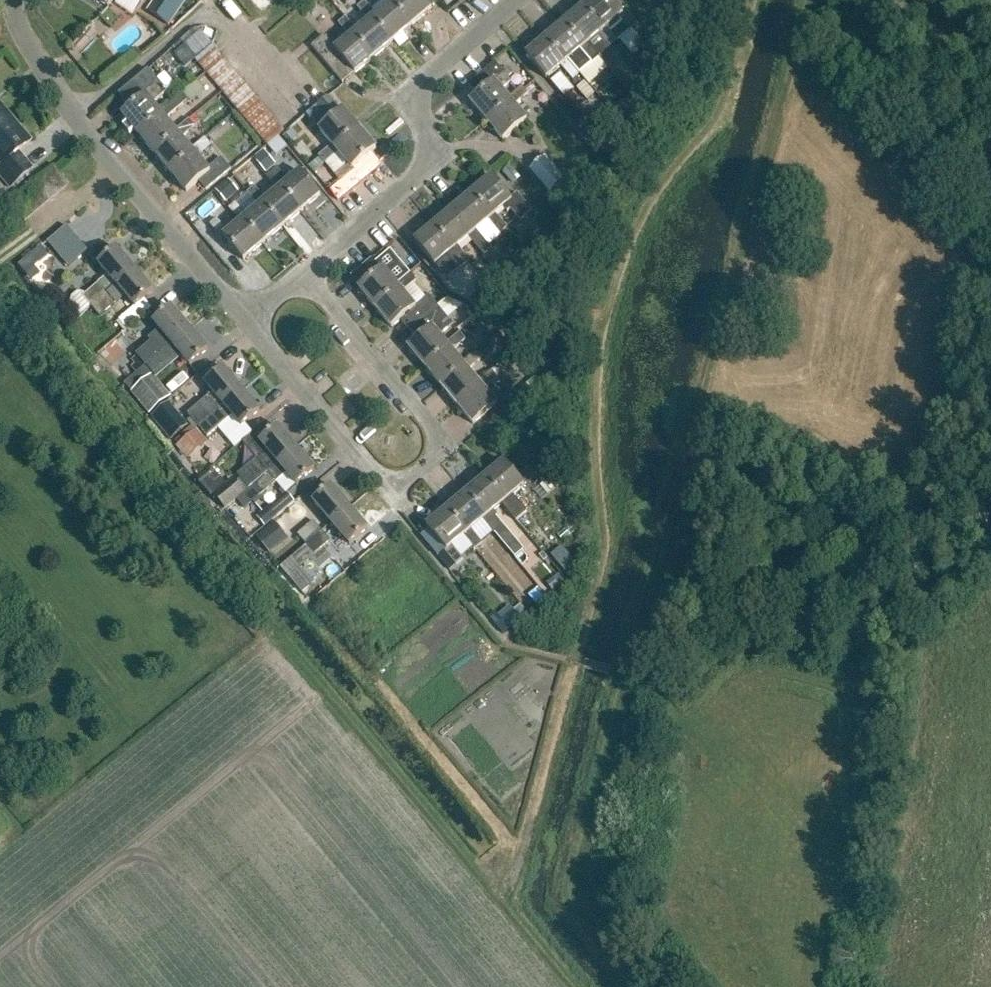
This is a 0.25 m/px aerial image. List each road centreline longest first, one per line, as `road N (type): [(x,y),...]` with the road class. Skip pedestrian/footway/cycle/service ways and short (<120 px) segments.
road 1 (track): [(804,0),(627,675)]
road 2 (residential): [(247,320),(75,118),(20,31),(11,0)]
road 3 (residential): [(301,273),(421,173),(430,146),(415,88),(515,0)]
road 4 (track): [(625,986),(569,912),(627,675)]
road 5 (residential): [(438,452),(393,496),(247,320)]
road 6 (residential): [(438,452),(435,431),(301,273)]

